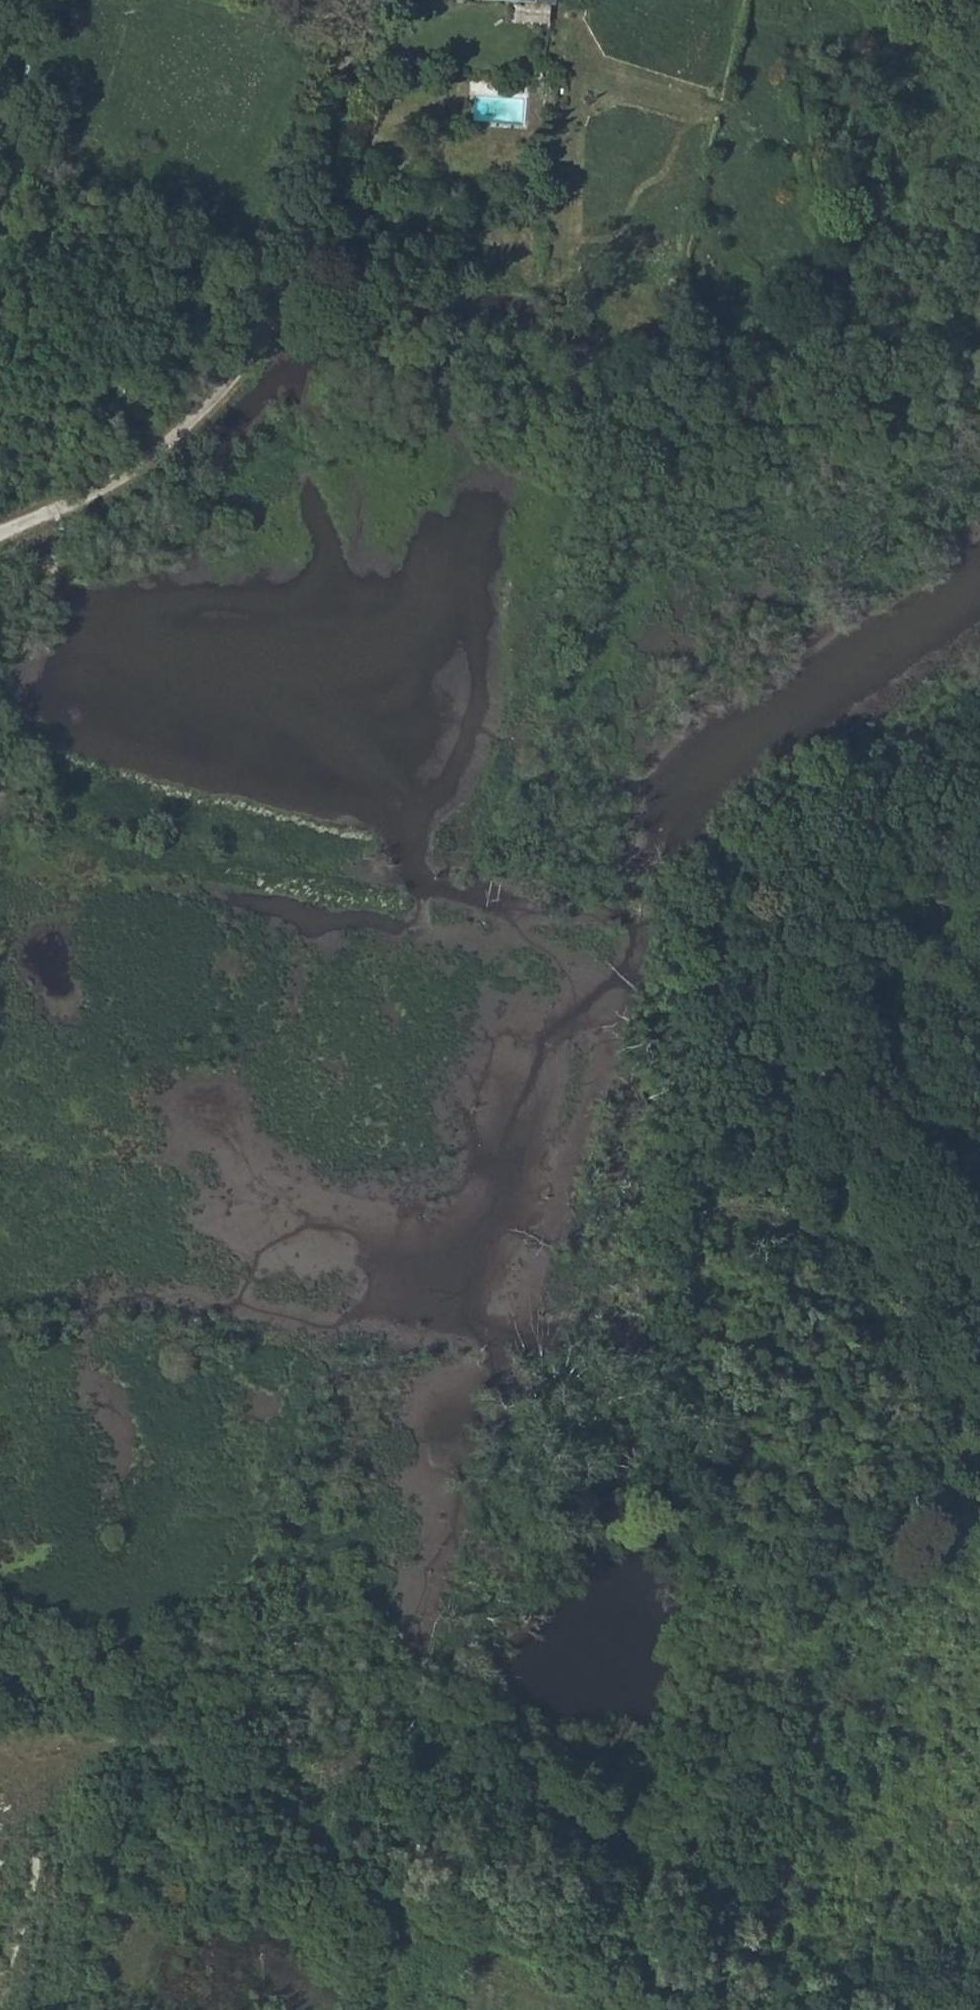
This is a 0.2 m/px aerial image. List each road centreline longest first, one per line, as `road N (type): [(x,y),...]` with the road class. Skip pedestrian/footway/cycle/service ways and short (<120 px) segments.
road 1 (track): [(0,533),(106,487),(157,453),(252,357),(278,311),(301,235),(359,0)]

